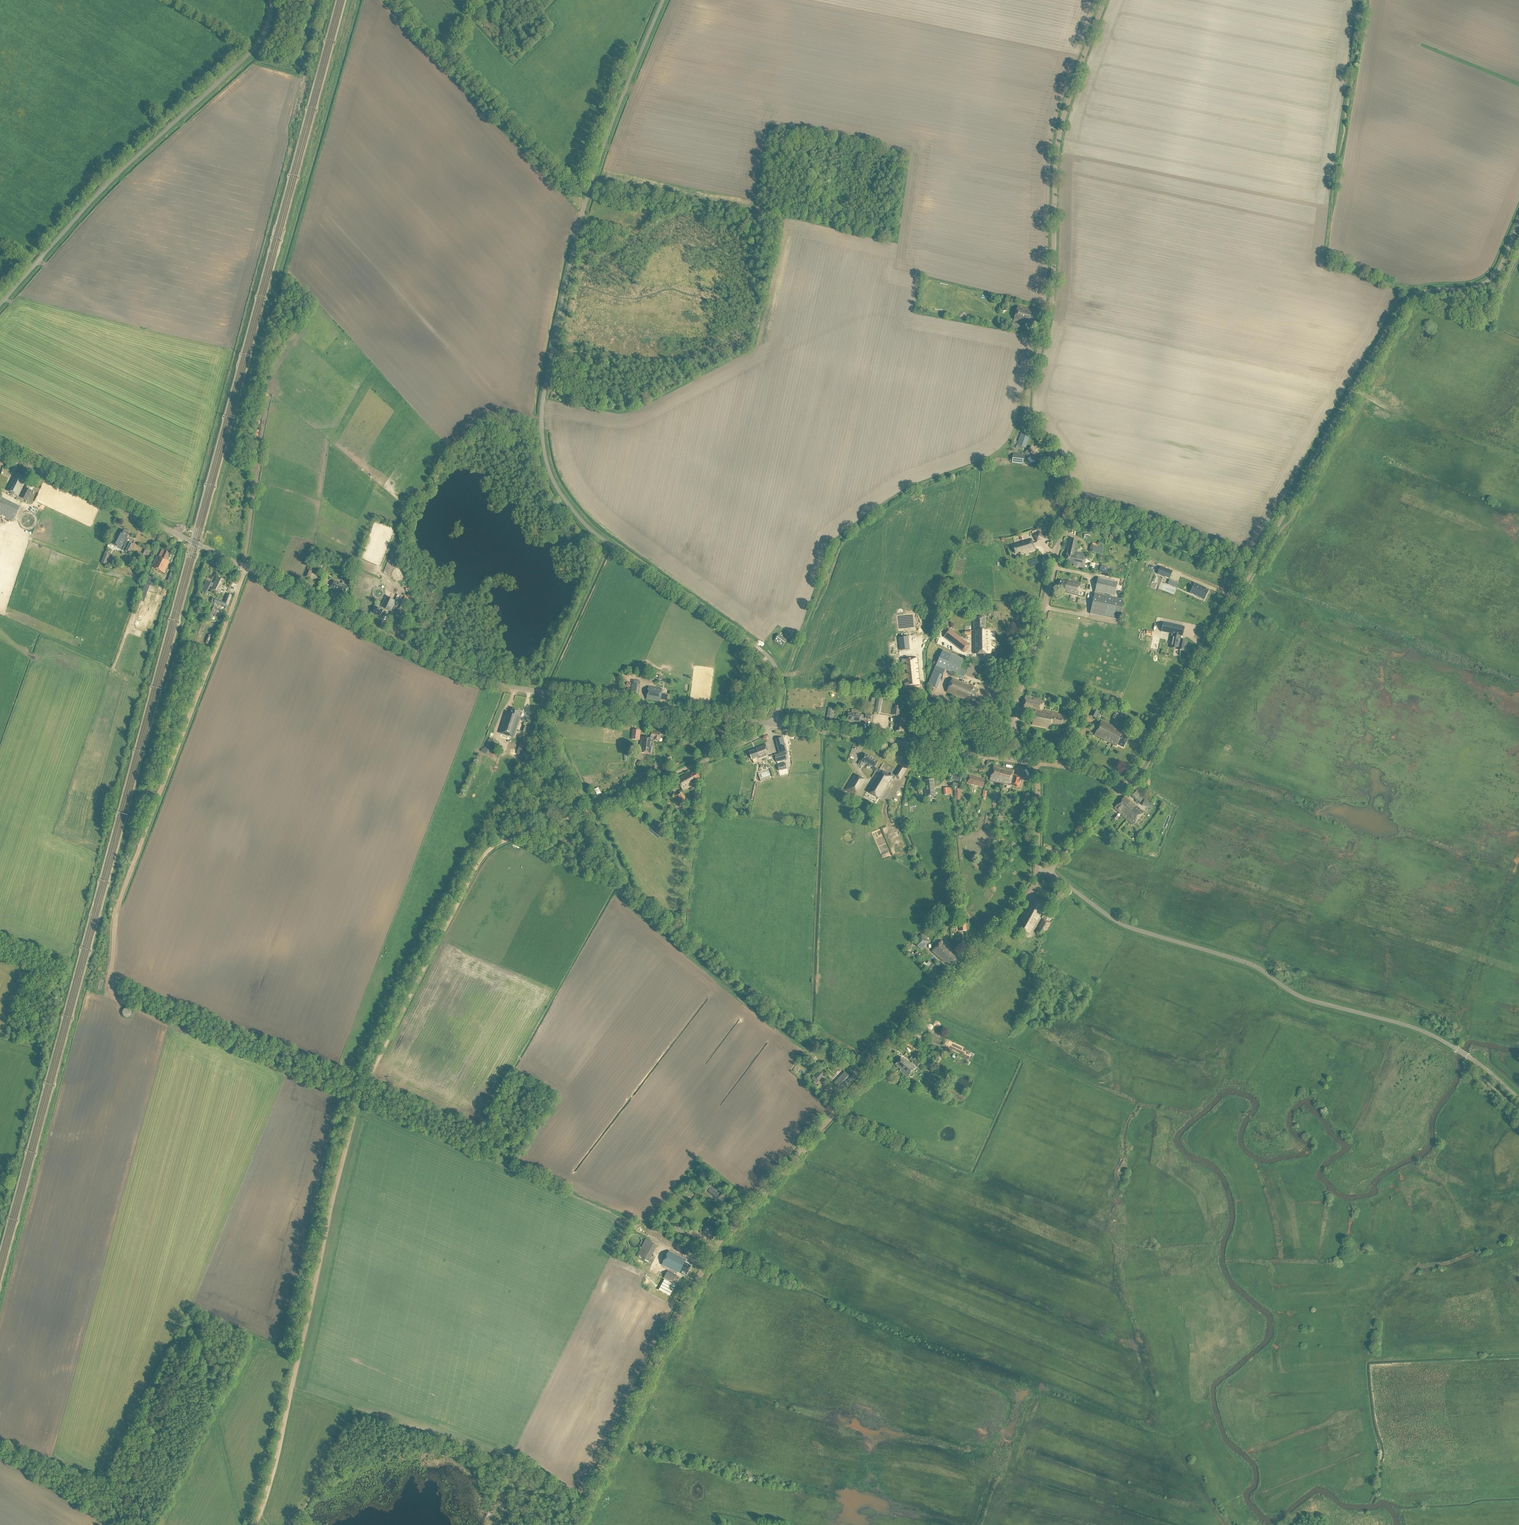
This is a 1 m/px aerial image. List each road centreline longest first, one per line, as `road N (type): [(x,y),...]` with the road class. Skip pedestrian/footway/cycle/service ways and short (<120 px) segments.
road 1 (unclassified): [(774,725),(781,689),(770,659),(584,522),(552,478),(543,440),(543,398),(579,228),(663,0)]
road 2 (unclassified): [(0,450),(470,676),(774,725)]
road 3 (track): [(263,1507),(364,1087),(484,856),(595,807)]
road 4 (tertiary): [(1037,872),(1030,891),(712,1251),(575,1524)]
road 5 (unclassified): [(1121,789),(1150,754),(1397,312),(1417,294),(1491,279),(1518,224)]
road 6 (tertiary): [(1104,0),(1058,141),(1051,307),(1026,404),(1063,466),(1067,502),(1023,687)]
road 7 (track): [(363,0),(261,325),(205,548)]
road 8 (unclassified): [(1049,871),(1128,927),(1243,961),(1303,998),(1422,1031),(1475,1061)]
road 9 (track): [(246,568),(114,913),(115,999)]
road 10 (track): [(1489,323),(1327,259),(1362,0)]
road 11 (unclassified): [(271,0),(255,48),(103,188),(0,304)]
road 12 (track): [(390,0),(584,209)]
road 13 (unclassified): [(774,725),(916,745)]
road 14 (unclassified): [(656,781),(774,725)]
road 15 (residential): [(1023,687),(916,745)]
road 16 (track): [(247,56),(297,67),(315,0)]

